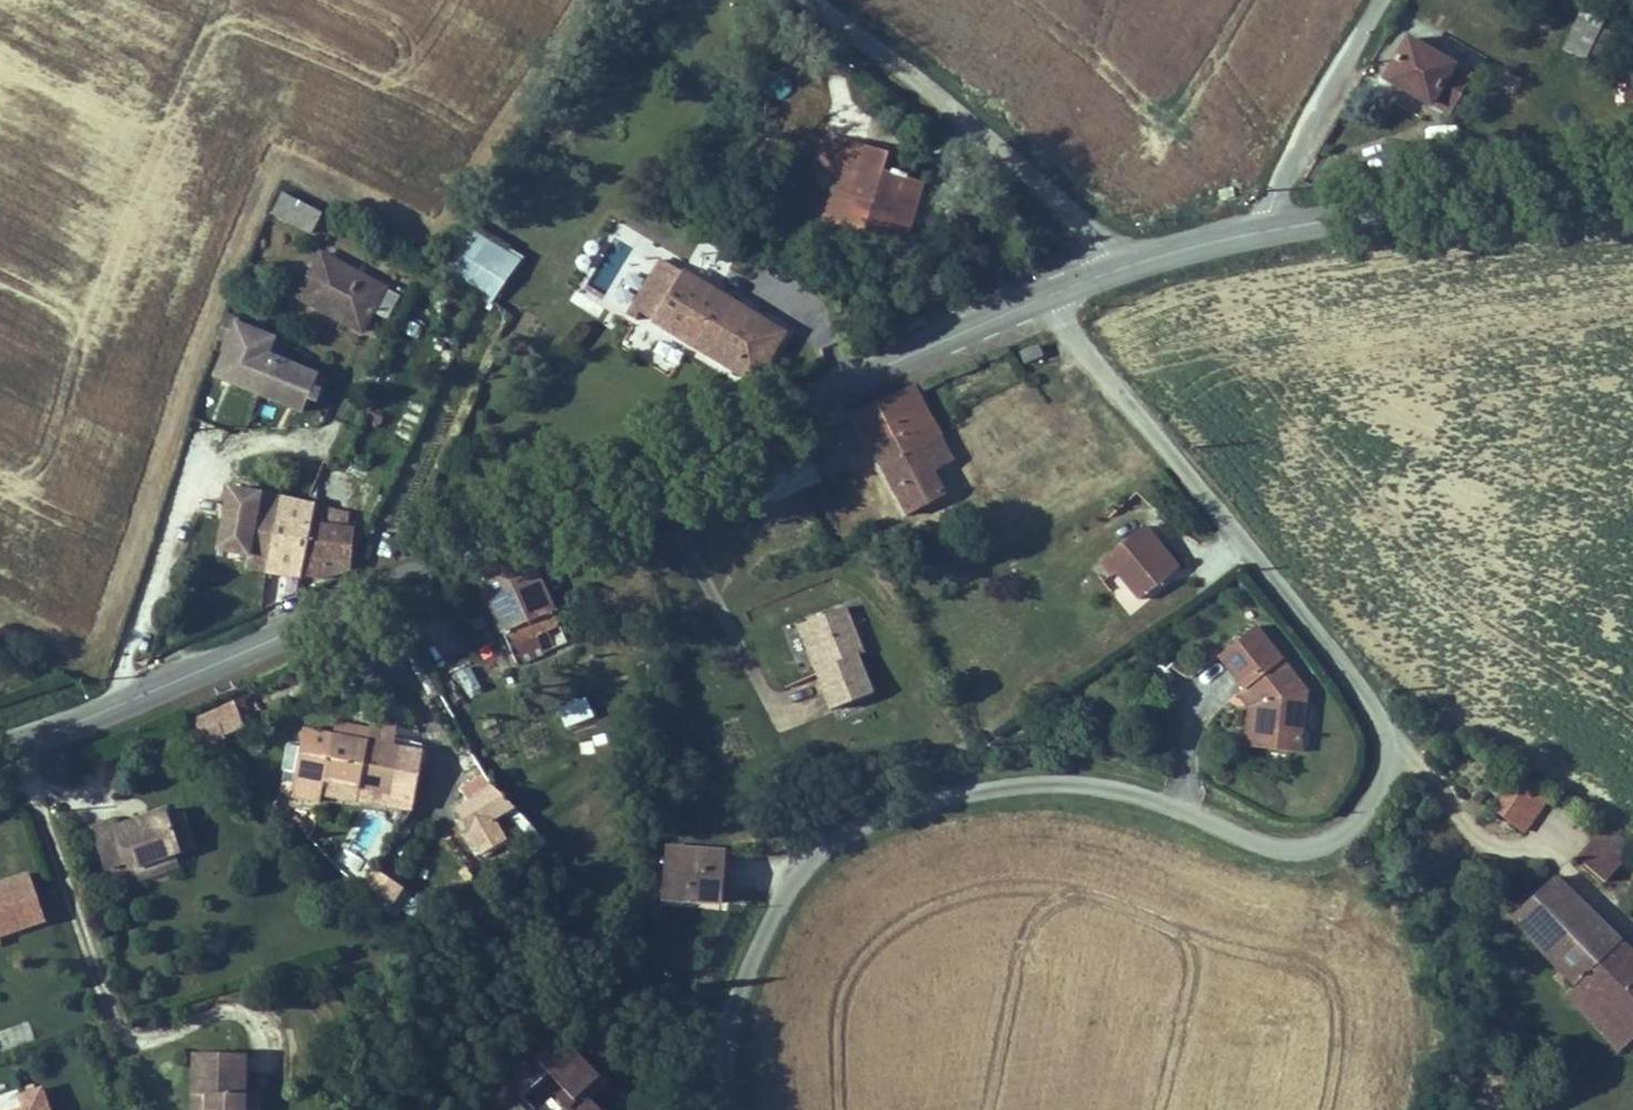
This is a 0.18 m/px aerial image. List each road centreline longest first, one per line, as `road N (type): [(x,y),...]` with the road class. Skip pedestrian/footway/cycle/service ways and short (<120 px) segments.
road 1 (unclassified): [(731,1109),(727,1034),(743,979),(791,885),(846,833),(930,802),(1081,784),(1134,794),(1286,850),(1339,837),(1382,778),(1387,749),(1367,697),(1043,298)]
road 2 (secondary): [(129,702),(1043,298)]
road 3 (unclassified): [(808,0),(921,78),(1122,266)]
road 4 (secondary): [(1269,229),(1632,170)]
road 5 (track): [(727,1034),(581,926),(488,908),(449,914)]
road 6 (residential): [(129,702),(128,648),(203,438)]
road 7 (unclassified): [(1269,229),(1272,205),(1385,0)]
road 8 (secondary): [(1122,266),(1269,229)]
road 9 (secondary): [(0,751),(129,702)]

